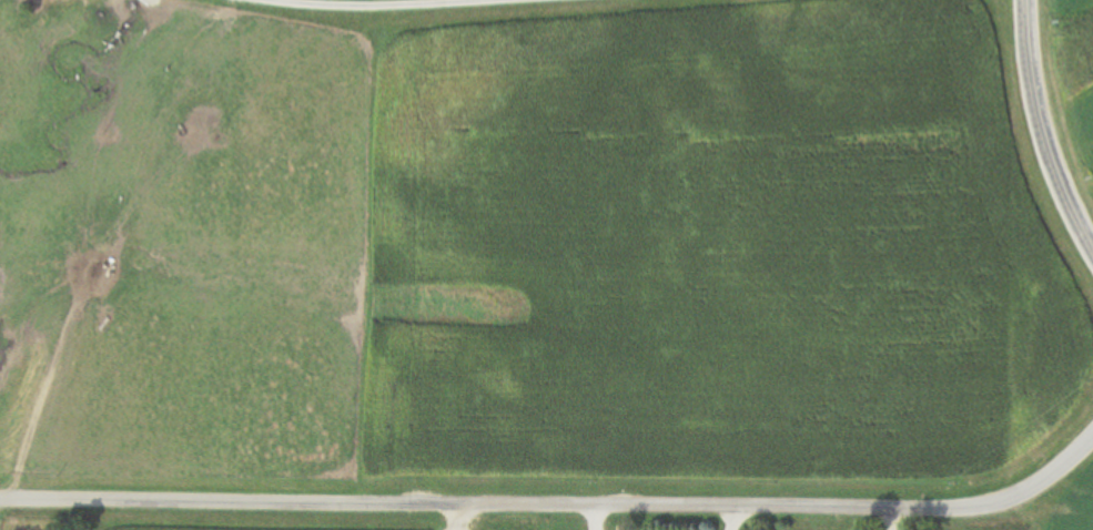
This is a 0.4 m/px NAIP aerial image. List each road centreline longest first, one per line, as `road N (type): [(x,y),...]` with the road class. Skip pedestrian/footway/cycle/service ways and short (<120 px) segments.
road 1 (residential): [(1092,422),(1021,488),(969,514),(0,496)]
road 2 (secondary): [(1092,247),(1069,202),(1034,89),(1025,0)]
road 3 (residential): [(405,0),(261,0)]

